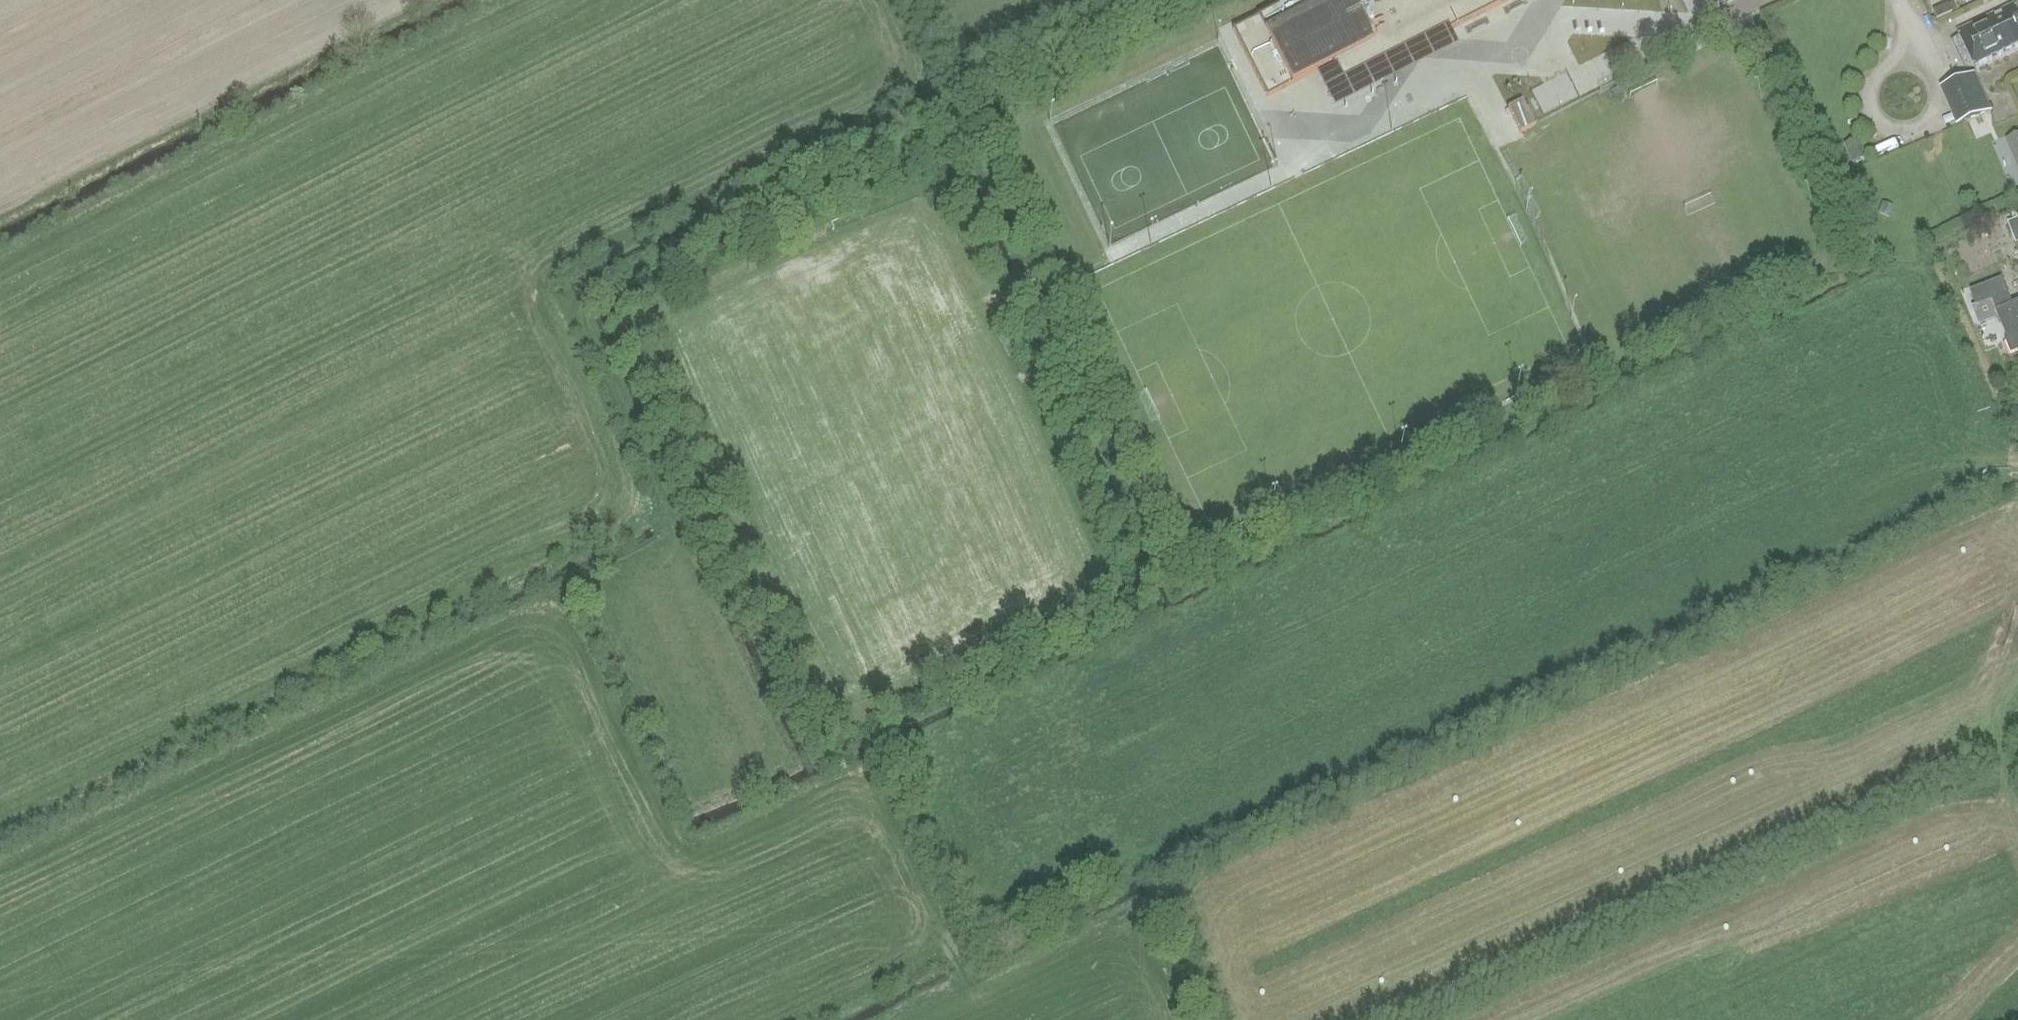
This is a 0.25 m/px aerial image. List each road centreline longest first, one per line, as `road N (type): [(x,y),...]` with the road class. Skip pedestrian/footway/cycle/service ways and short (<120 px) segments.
road 1 (unclassified): [(1574,92),(1759,0)]

